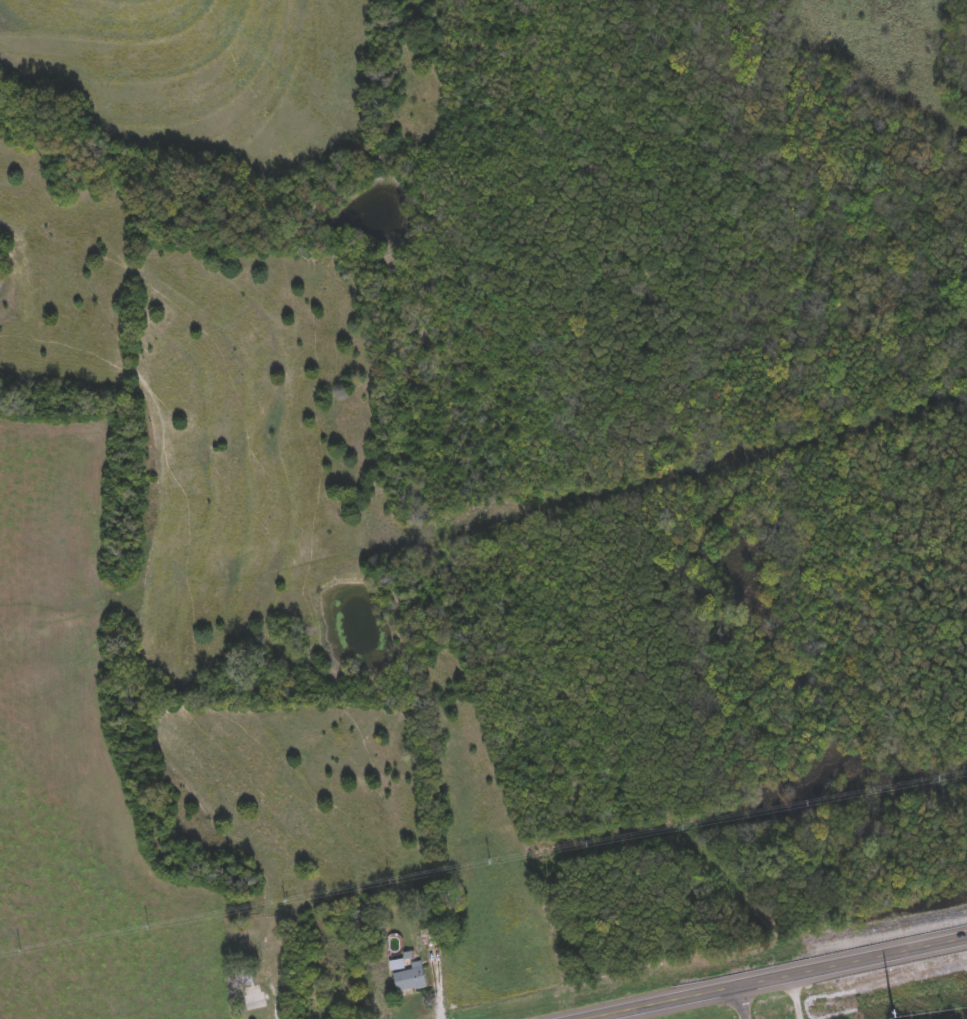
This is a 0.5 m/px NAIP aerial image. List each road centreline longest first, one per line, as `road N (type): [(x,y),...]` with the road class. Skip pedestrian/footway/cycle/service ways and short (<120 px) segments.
road 1 (secondary): [(966,935),(582,1018)]

